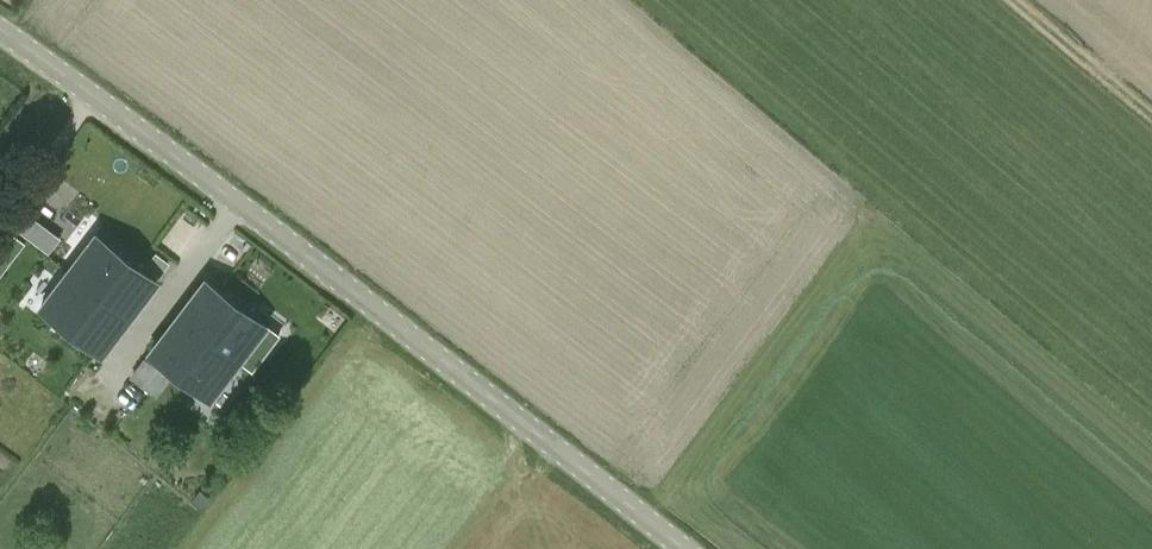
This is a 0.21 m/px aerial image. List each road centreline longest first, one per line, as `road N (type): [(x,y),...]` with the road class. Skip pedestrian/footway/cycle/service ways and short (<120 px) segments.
road 1 (tertiary): [(693,548),(0,28)]
road 2 (track): [(1151,113),(1017,0)]

